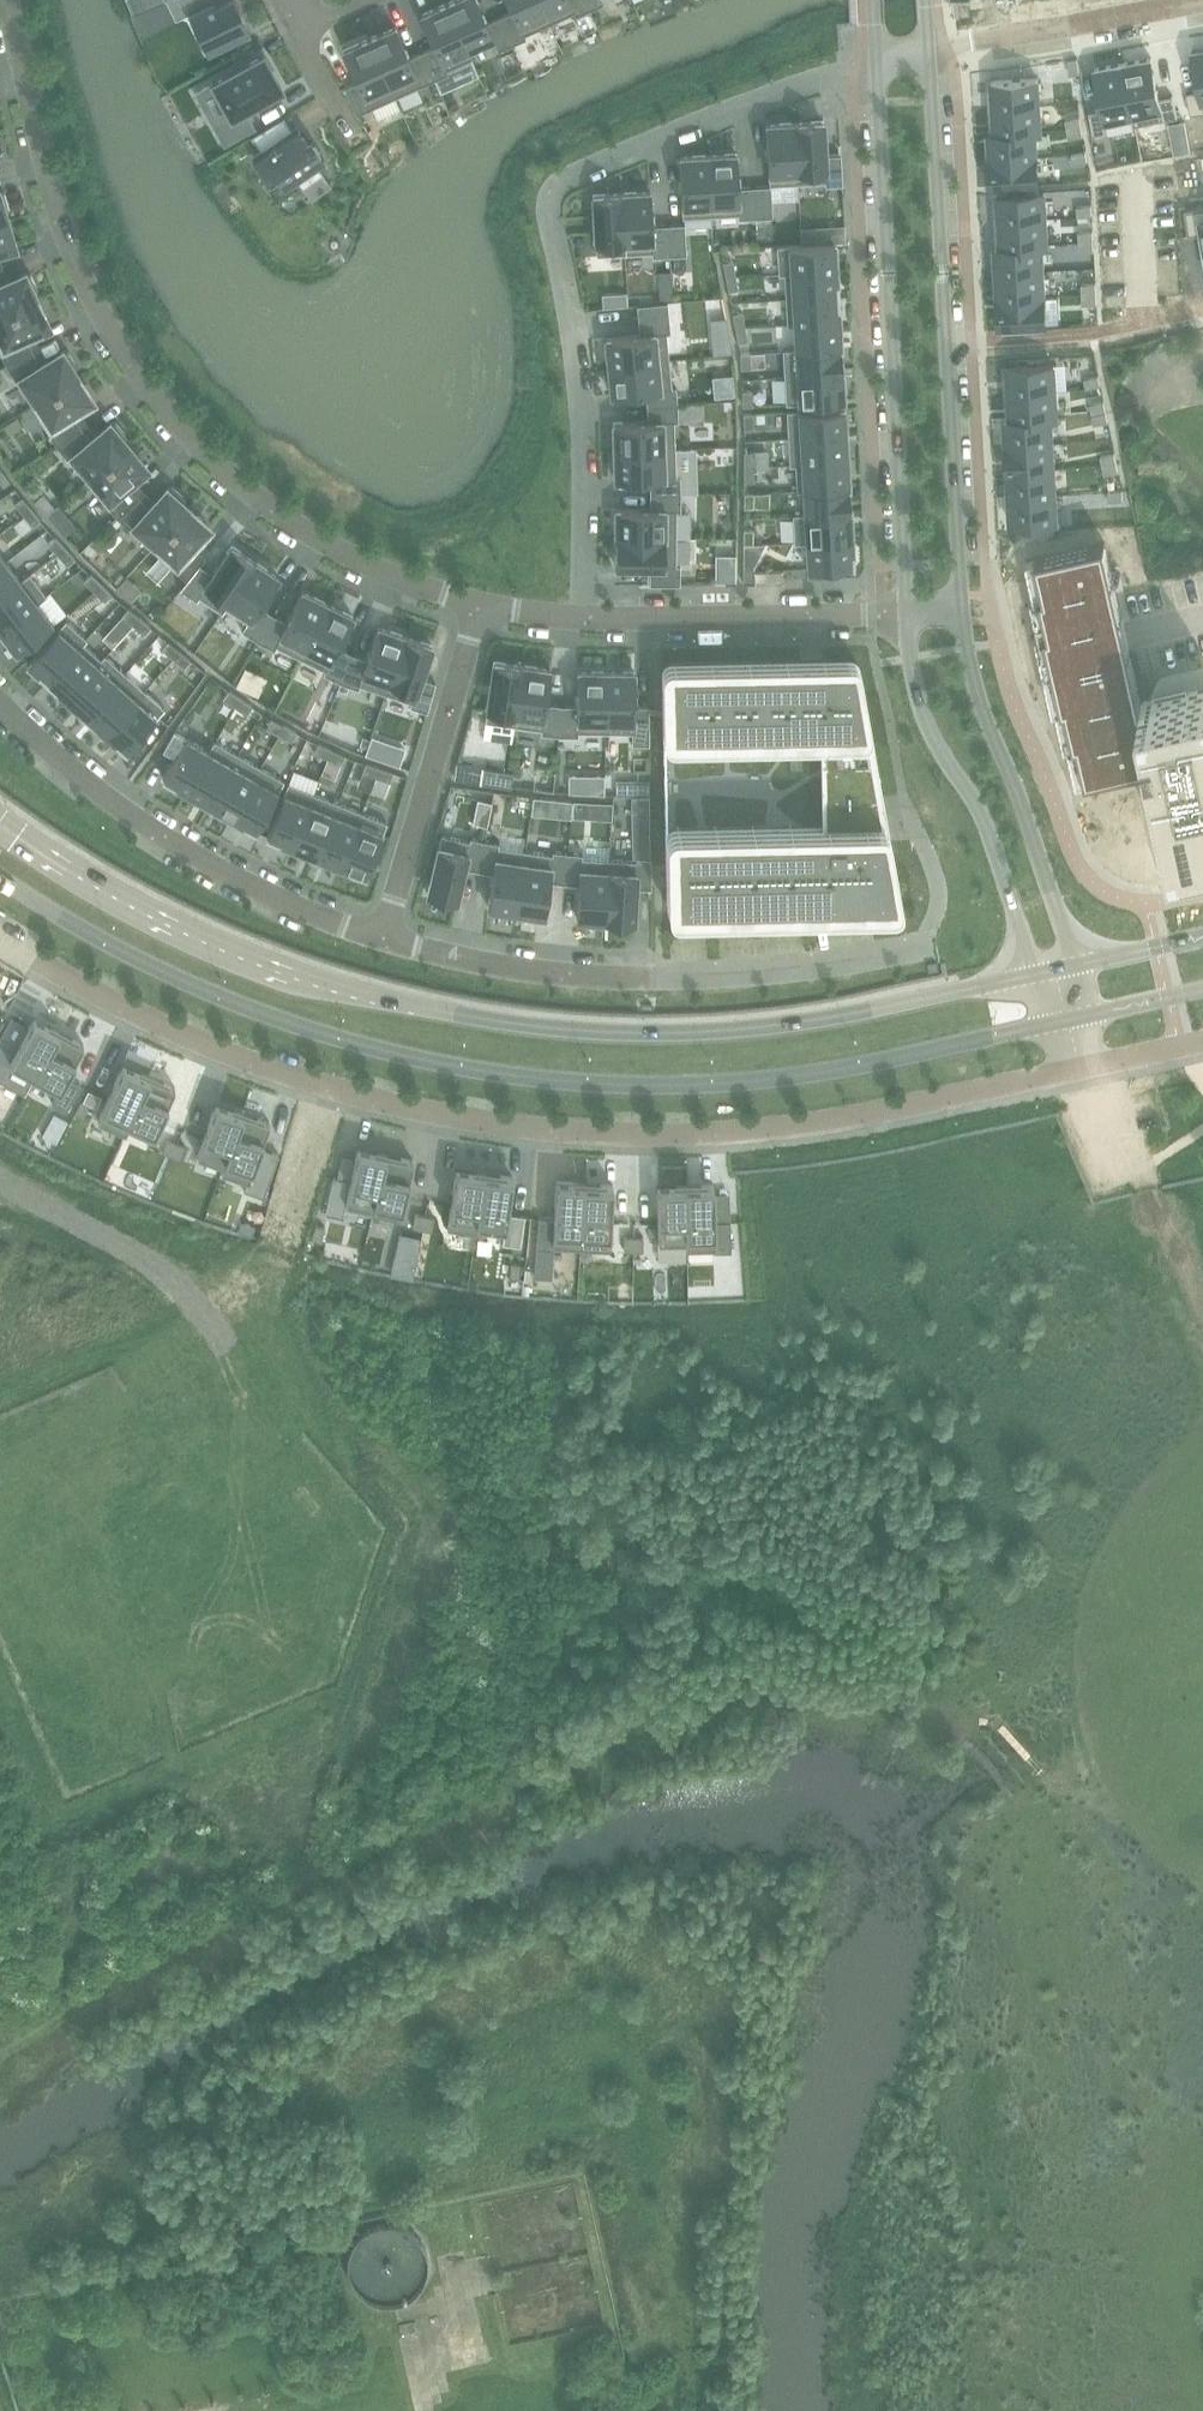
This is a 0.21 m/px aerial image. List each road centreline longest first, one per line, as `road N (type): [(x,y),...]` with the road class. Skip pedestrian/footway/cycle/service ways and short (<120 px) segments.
road 1 (primary): [(0,877),(95,942),(213,999),(360,1049),(465,1067),(618,1082),(805,1073),(1072,1016)]
road 2 (primary): [(1033,976),(756,1030),(621,1032),(444,1010),(299,976),(214,942),(0,817)]
road 3 (residential): [(8,0),(43,161),(104,318),(182,427),(306,536),(475,604)]
road 4 (residential): [(878,69),(824,78),(575,170),(548,198),(578,388),(585,616)]
road 5 (residential): [(327,1089),(505,1126),(606,1135),(756,1132),(1092,1068)]
road 6 (residential): [(384,934),(494,965),(650,977),(788,971),(924,945)]
road 7 (residential): [(878,69),(909,612)]
road 8 (residential): [(962,608),(932,68)]
road 9 (residential): [(327,1089),(257,1305),(281,1440),(174,1550)]
road 10 (residential): [(0,695),(156,833),(324,921),(384,934)]
road 11 (residential): [(909,612),(923,706),(985,821),(1033,976)]
road 12 (residential): [(1079,968),(971,668),(962,608)]
road 13 (residential): [(0,938),(163,1026),(327,1089)]
road 14 (residential): [(475,604),(384,934)]
road 15 (residential): [(585,616),(909,612)]
road 16 (residential): [(1202,2),(948,55),(932,68)]
road 17 (primary): [(1072,1016),(1202,988)]
road 18 (residential): [(295,31),(361,146)]
road 19 (primary): [(1202,938),(1079,968)]

